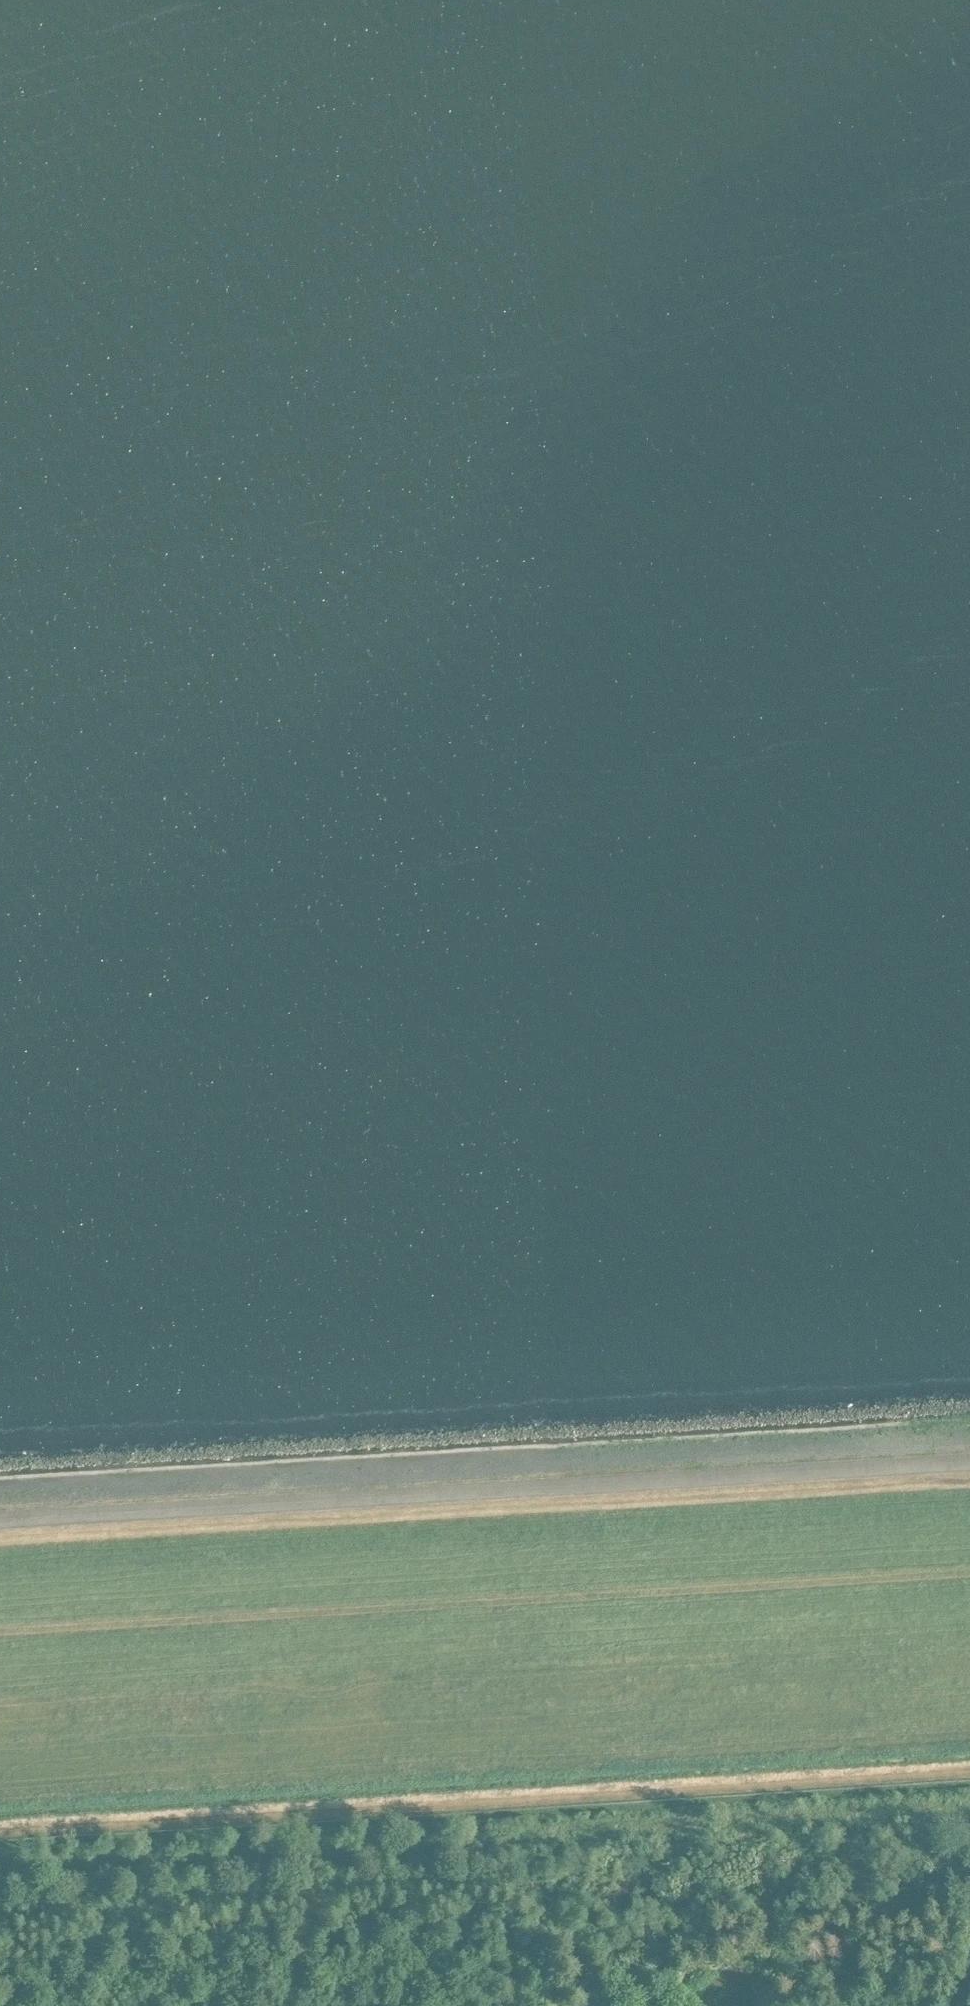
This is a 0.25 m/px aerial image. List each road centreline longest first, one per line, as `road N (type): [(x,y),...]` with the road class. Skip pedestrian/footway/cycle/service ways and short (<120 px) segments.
road 1 (track): [(969,1587),(0,1646)]

